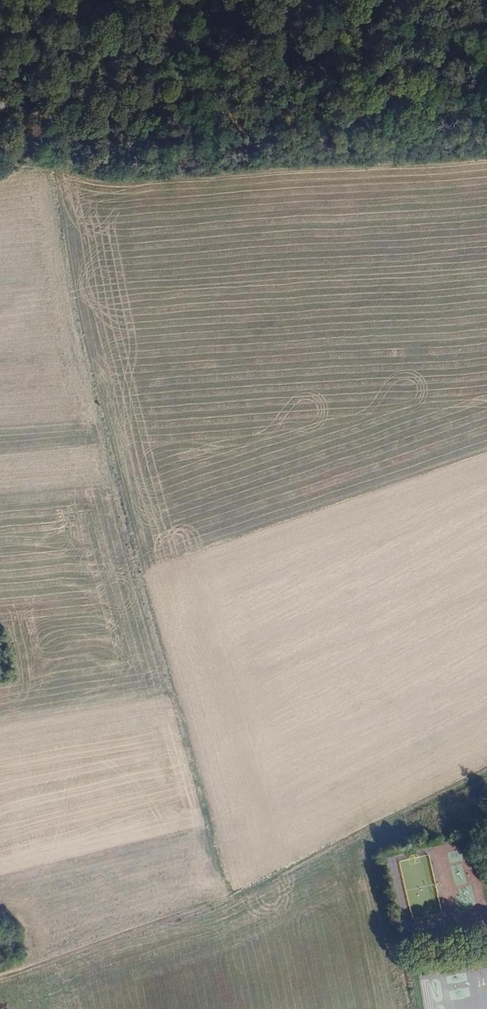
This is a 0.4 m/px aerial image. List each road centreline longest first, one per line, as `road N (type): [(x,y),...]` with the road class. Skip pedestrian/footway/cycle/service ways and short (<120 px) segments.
road 1 (track): [(486,767),(256,889),(0,977)]

